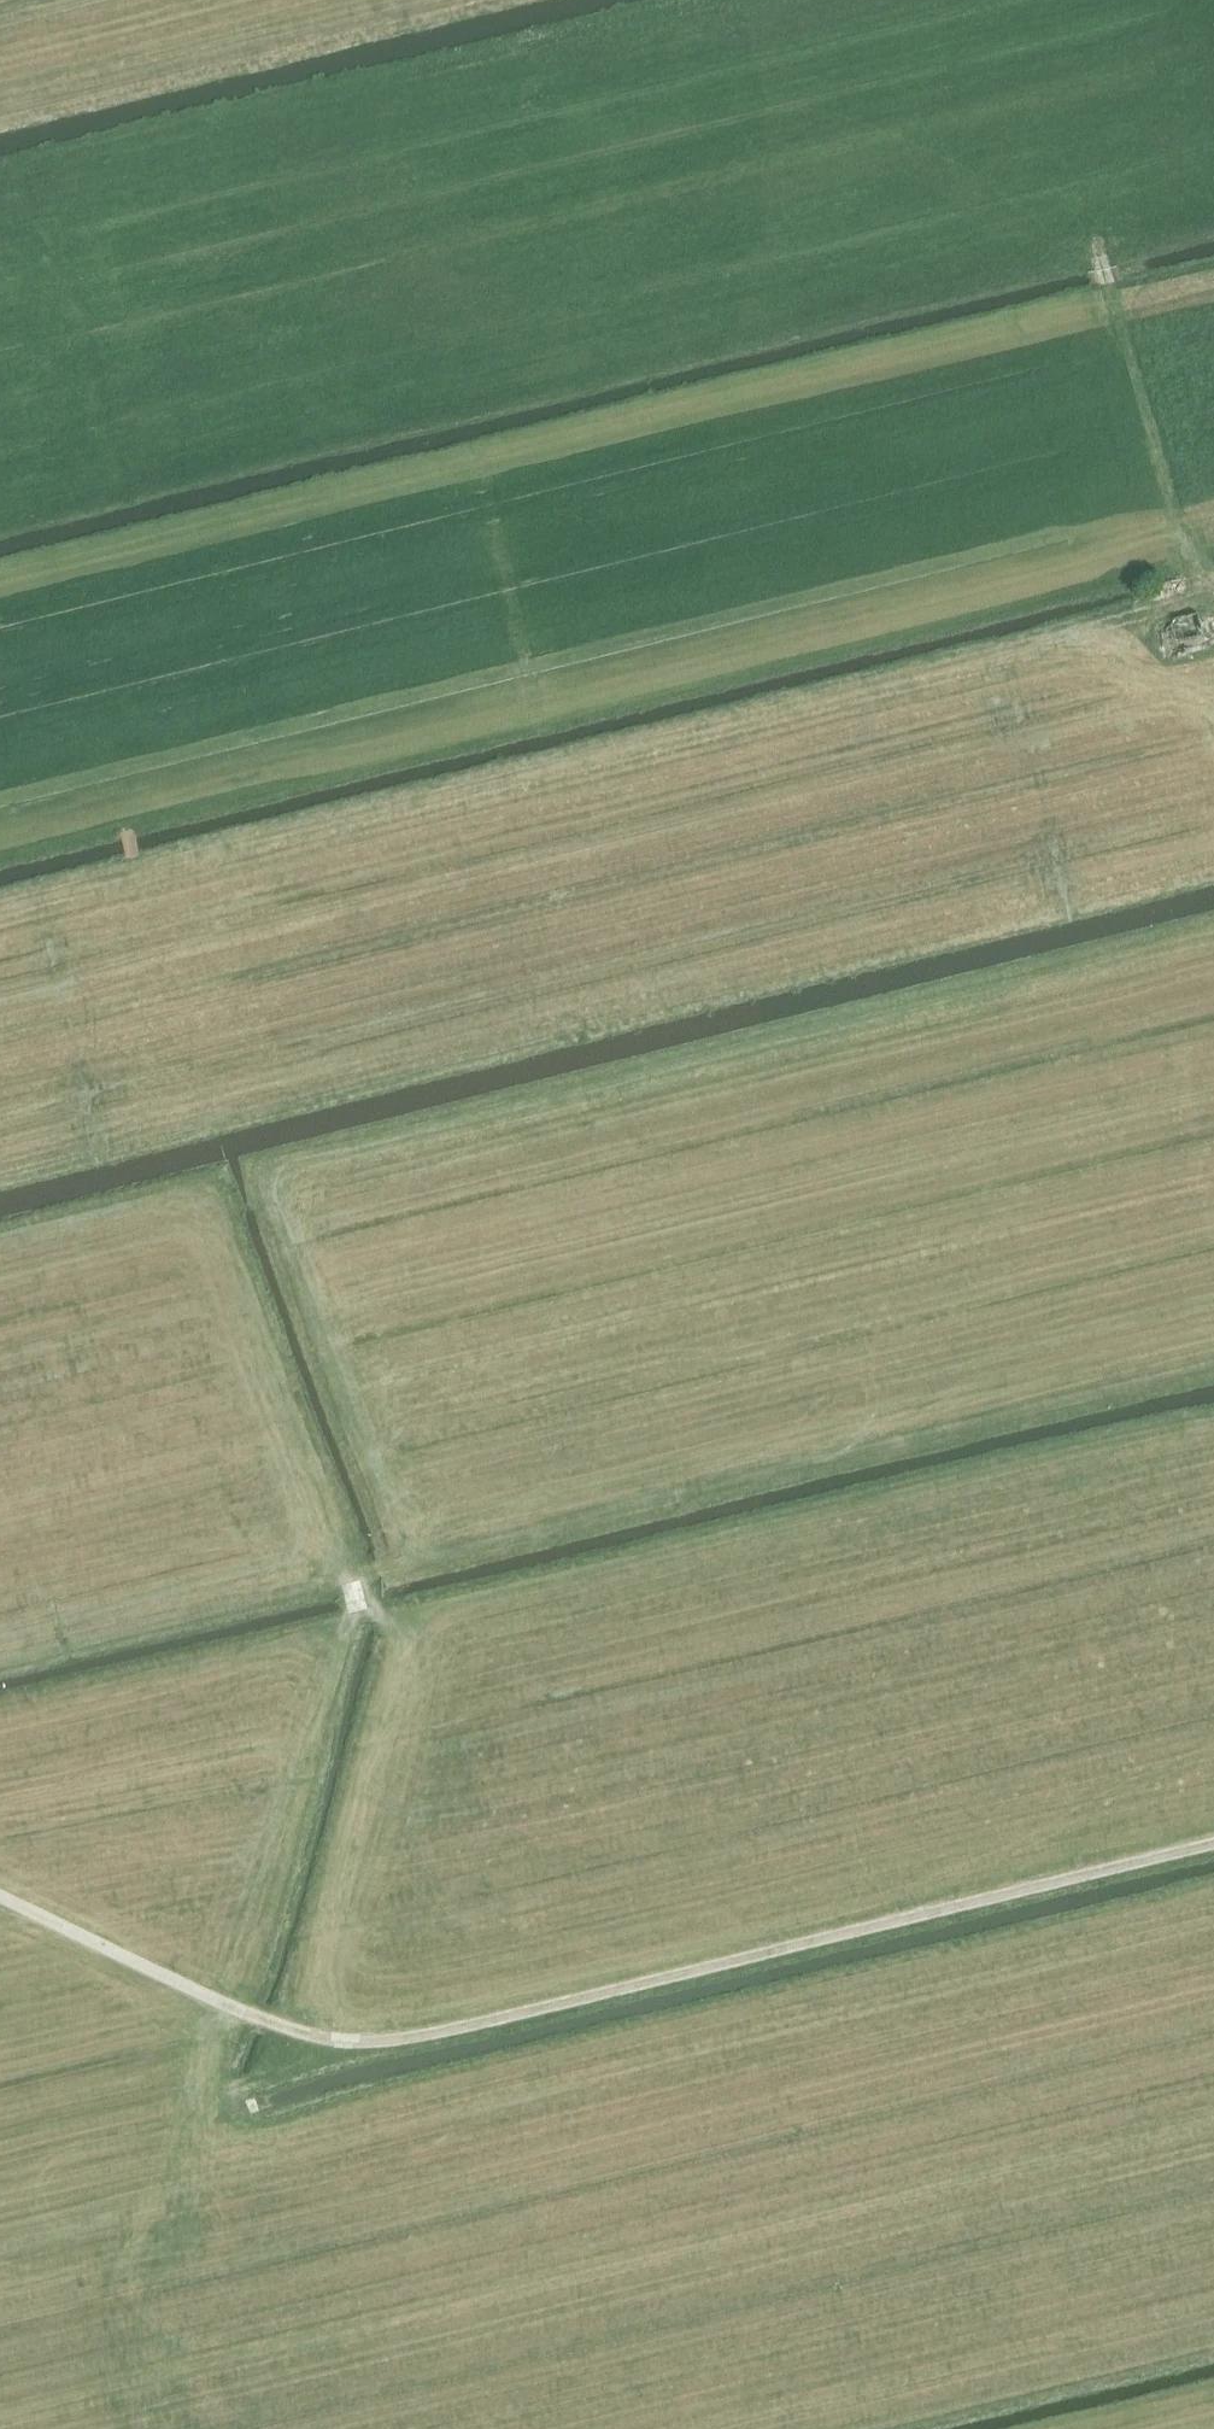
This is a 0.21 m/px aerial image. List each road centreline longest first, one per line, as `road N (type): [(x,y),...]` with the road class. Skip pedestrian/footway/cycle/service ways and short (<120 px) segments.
road 1 (track): [(0,1898),(239,2012),(368,2044),(1213,1846)]
road 2 (track): [(1105,256),(1208,603)]

